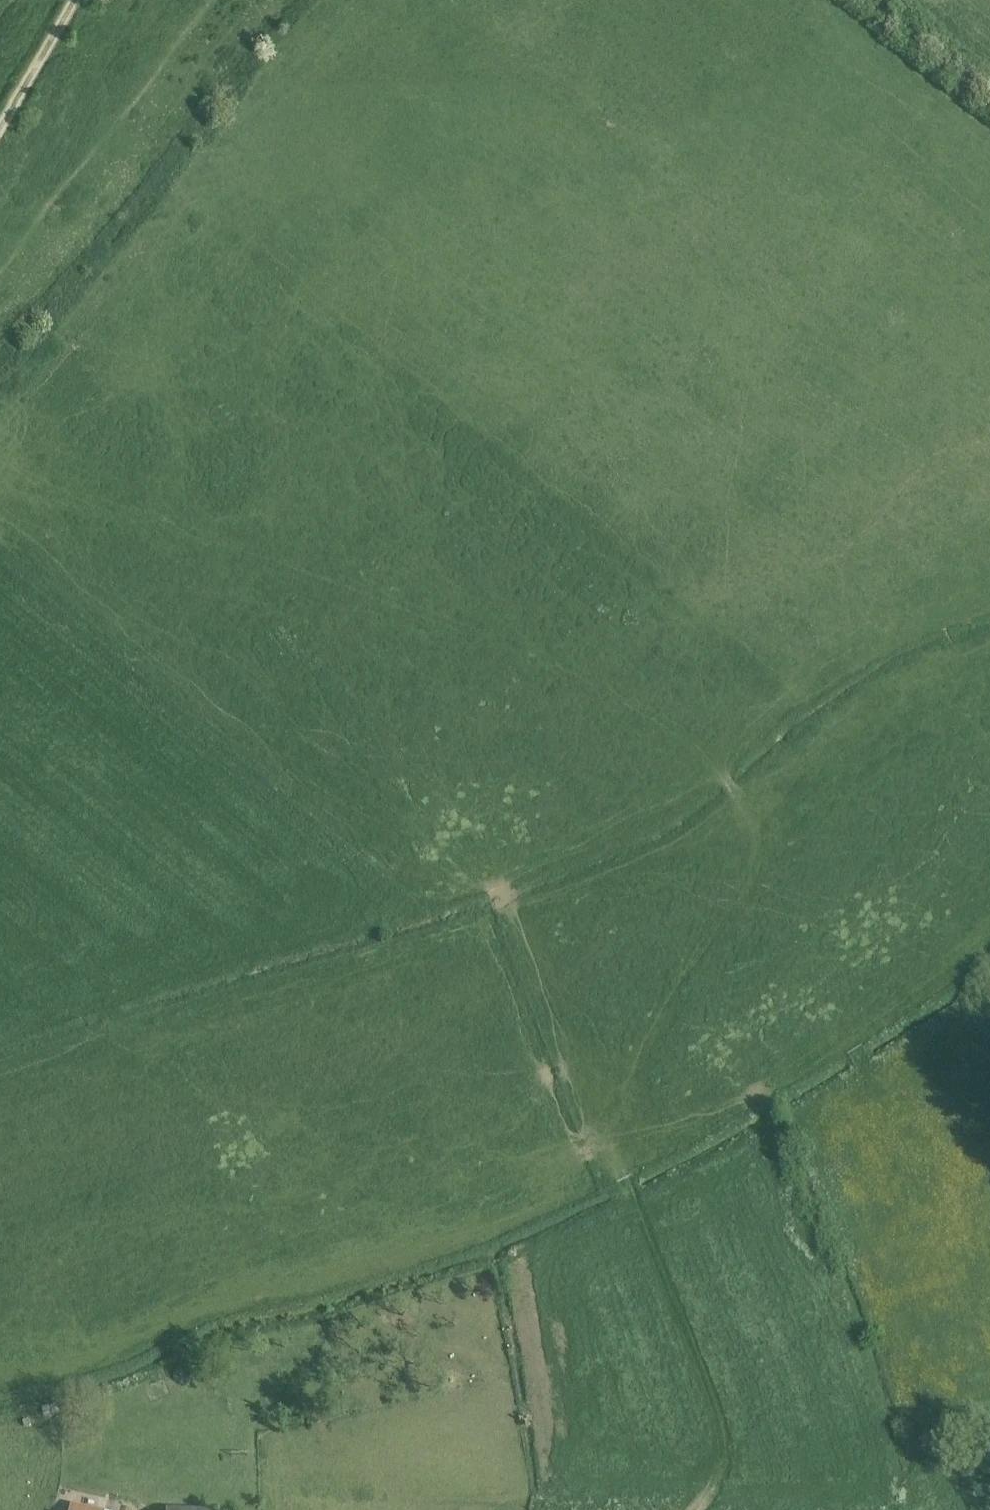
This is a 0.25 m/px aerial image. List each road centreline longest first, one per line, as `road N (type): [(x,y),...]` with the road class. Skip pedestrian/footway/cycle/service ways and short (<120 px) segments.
road 1 (track): [(700,1509),(722,1481),(725,1453),(702,1363),(625,1183)]
road 2 (track): [(0,402),(162,213)]
road 3 (track): [(0,126),(76,0)]

